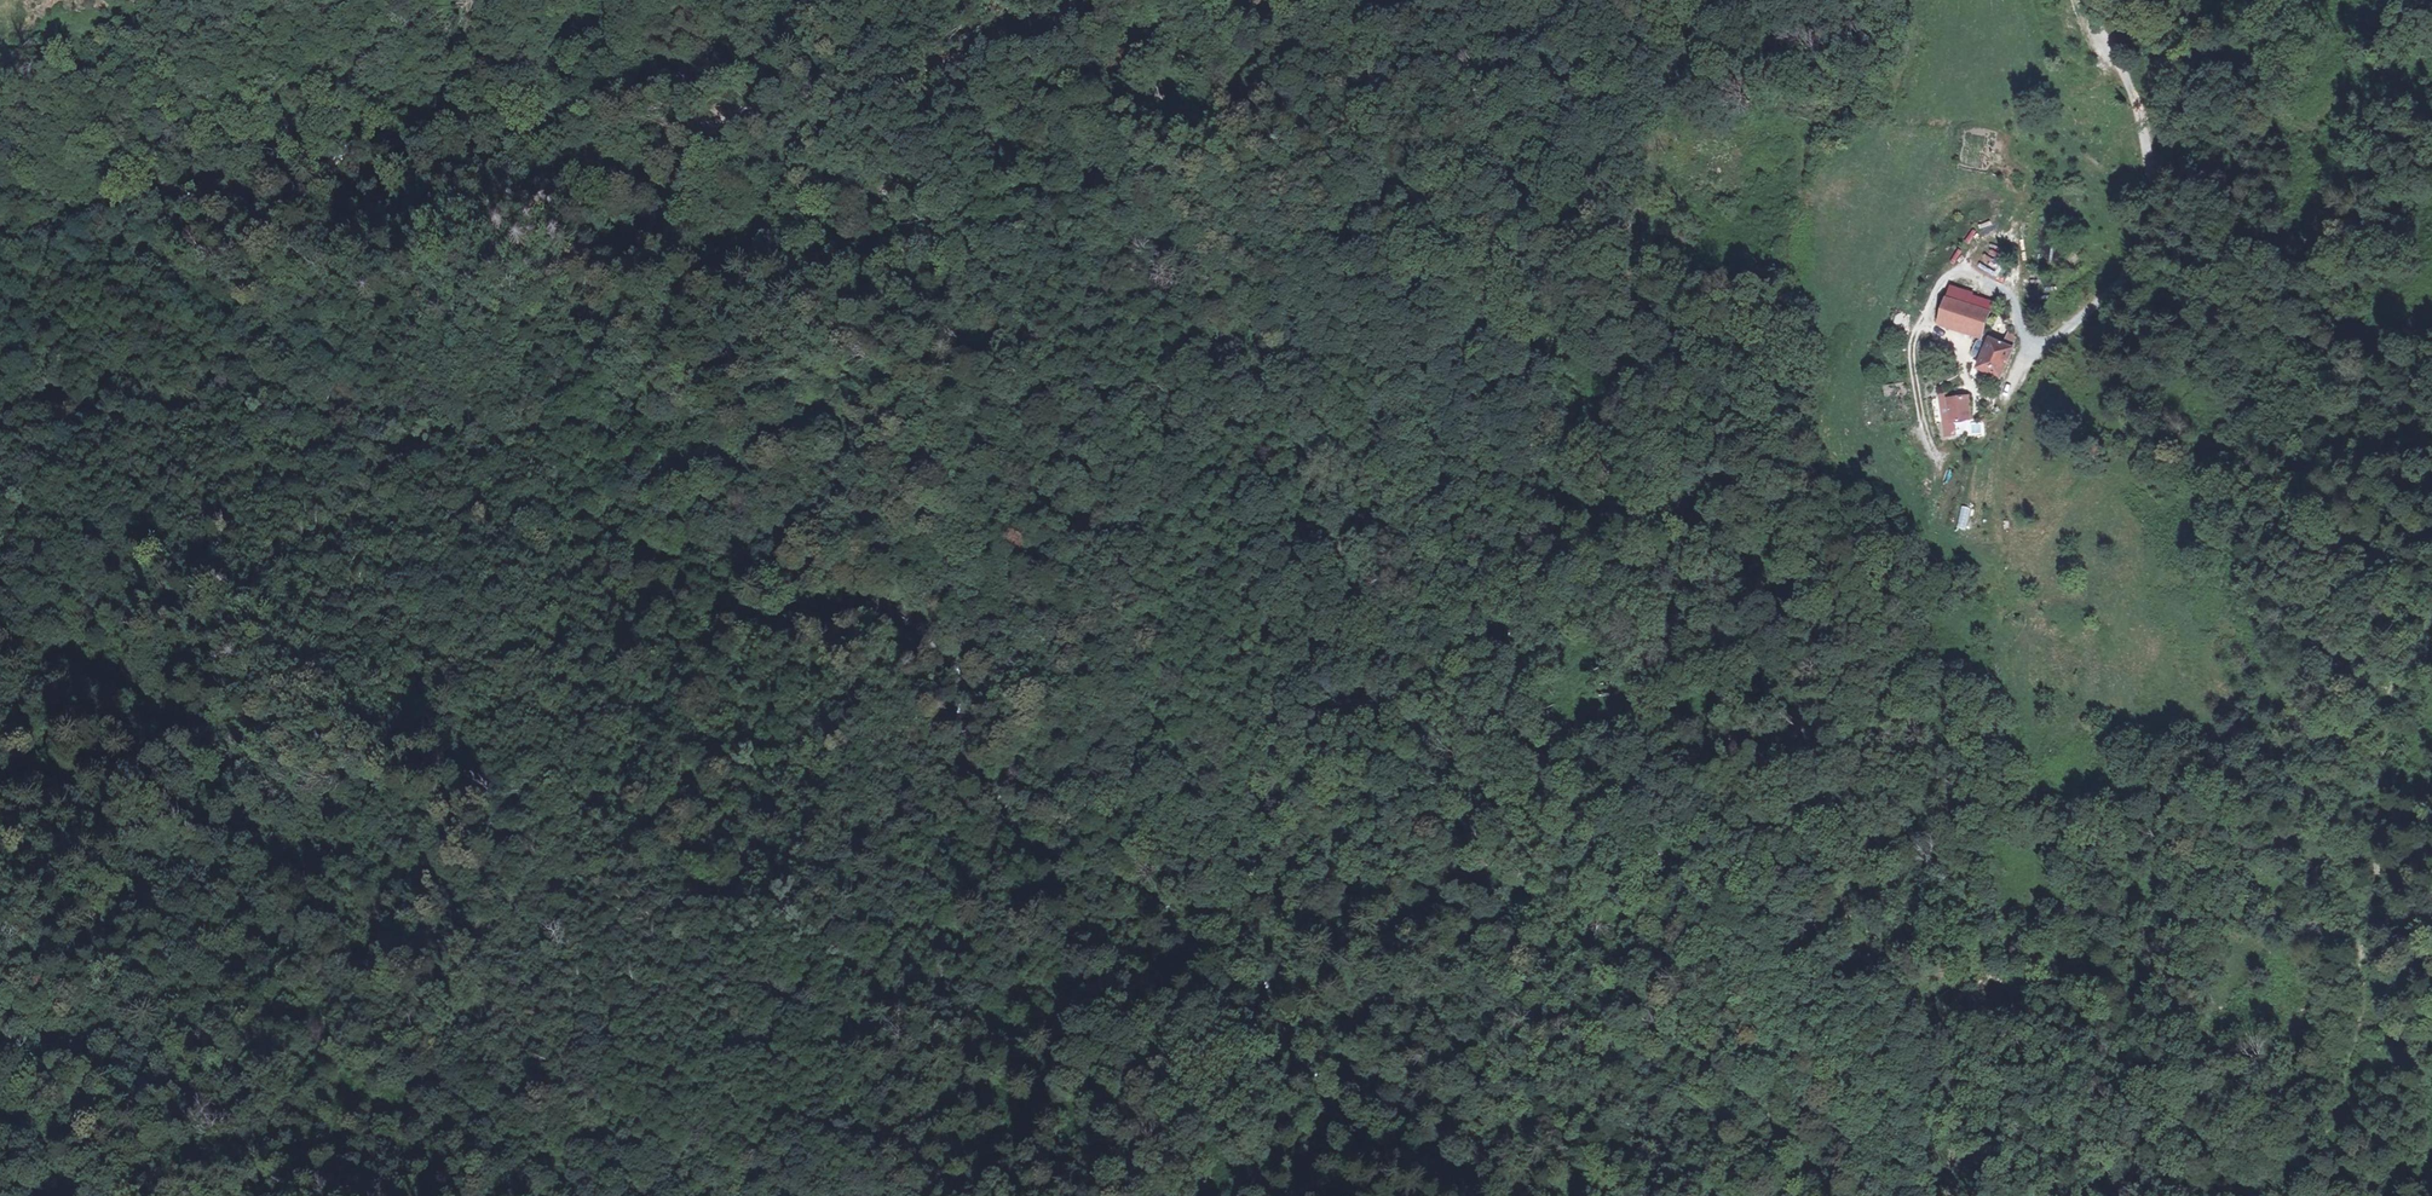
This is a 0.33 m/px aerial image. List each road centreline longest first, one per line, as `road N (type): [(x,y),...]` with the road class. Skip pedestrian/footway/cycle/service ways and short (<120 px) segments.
road 1 (track): [(2089,0),(2151,144),(2138,251),(2092,310),(2038,346),(2015,322),(2013,295),(1969,271),(1942,279),(1908,345)]
road 2 (track): [(156,1191),(64,1112),(43,1051)]

